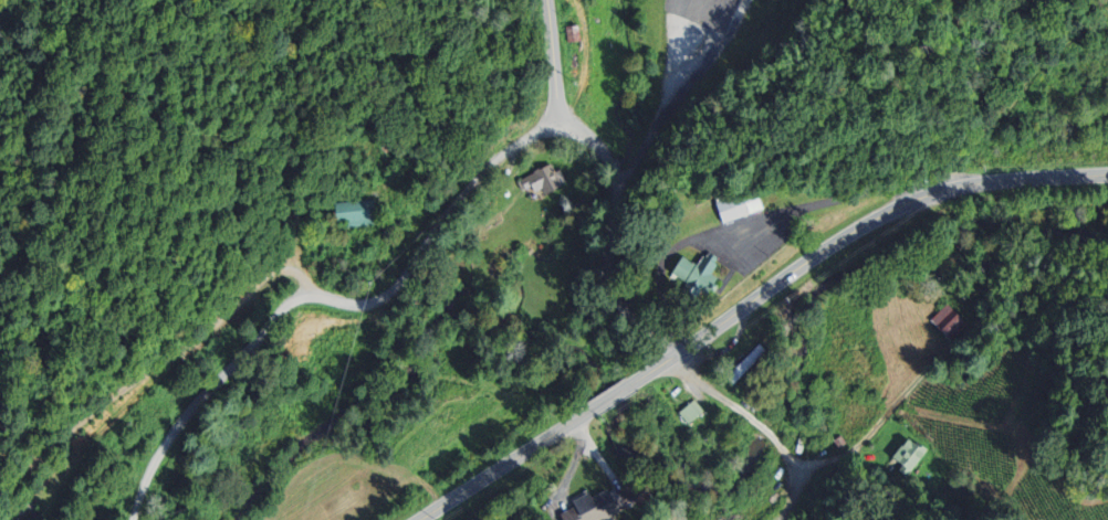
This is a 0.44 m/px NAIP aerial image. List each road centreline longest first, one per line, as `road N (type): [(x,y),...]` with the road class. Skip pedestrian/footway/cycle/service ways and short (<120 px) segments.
road 1 (residential): [(133,519),(159,450),(283,308),(300,299),(369,306),(388,297),(499,157),(537,135),(581,135),(610,165)]
road 2 (tertiary): [(1107,176),(966,187),(911,203),(847,237),(630,388)]
road 3 (residential): [(617,179),(613,296),(675,358)]
road 4 (tertiary): [(593,412),(422,519)]
road 5 (residential): [(560,131),(546,0)]

